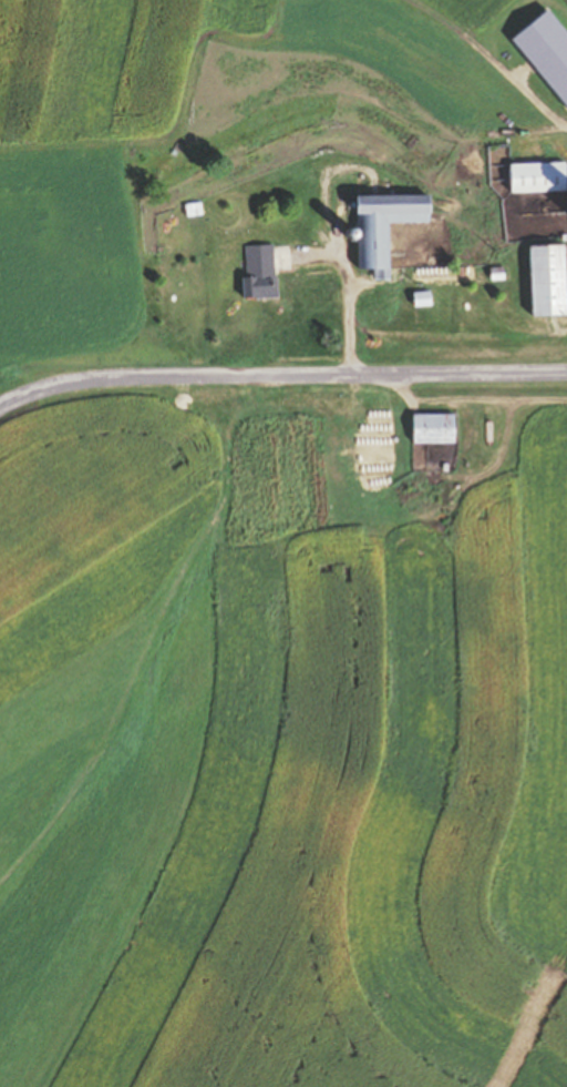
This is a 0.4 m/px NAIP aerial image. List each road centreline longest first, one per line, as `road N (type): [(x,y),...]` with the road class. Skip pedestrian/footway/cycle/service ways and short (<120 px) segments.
road 1 (residential): [(566,361),(106,368),(44,380),(0,400)]

